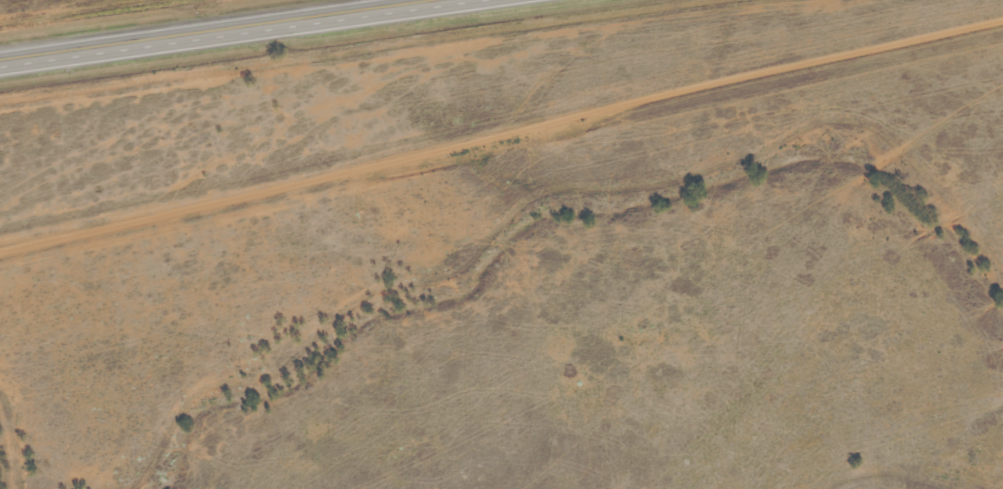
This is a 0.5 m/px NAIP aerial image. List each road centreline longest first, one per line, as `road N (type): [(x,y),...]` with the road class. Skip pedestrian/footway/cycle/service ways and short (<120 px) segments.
road 1 (residential): [(0,252),(1002,21)]
road 2 (trunk): [(473,0),(0,62)]
road 3 (track): [(164,0),(0,24)]

